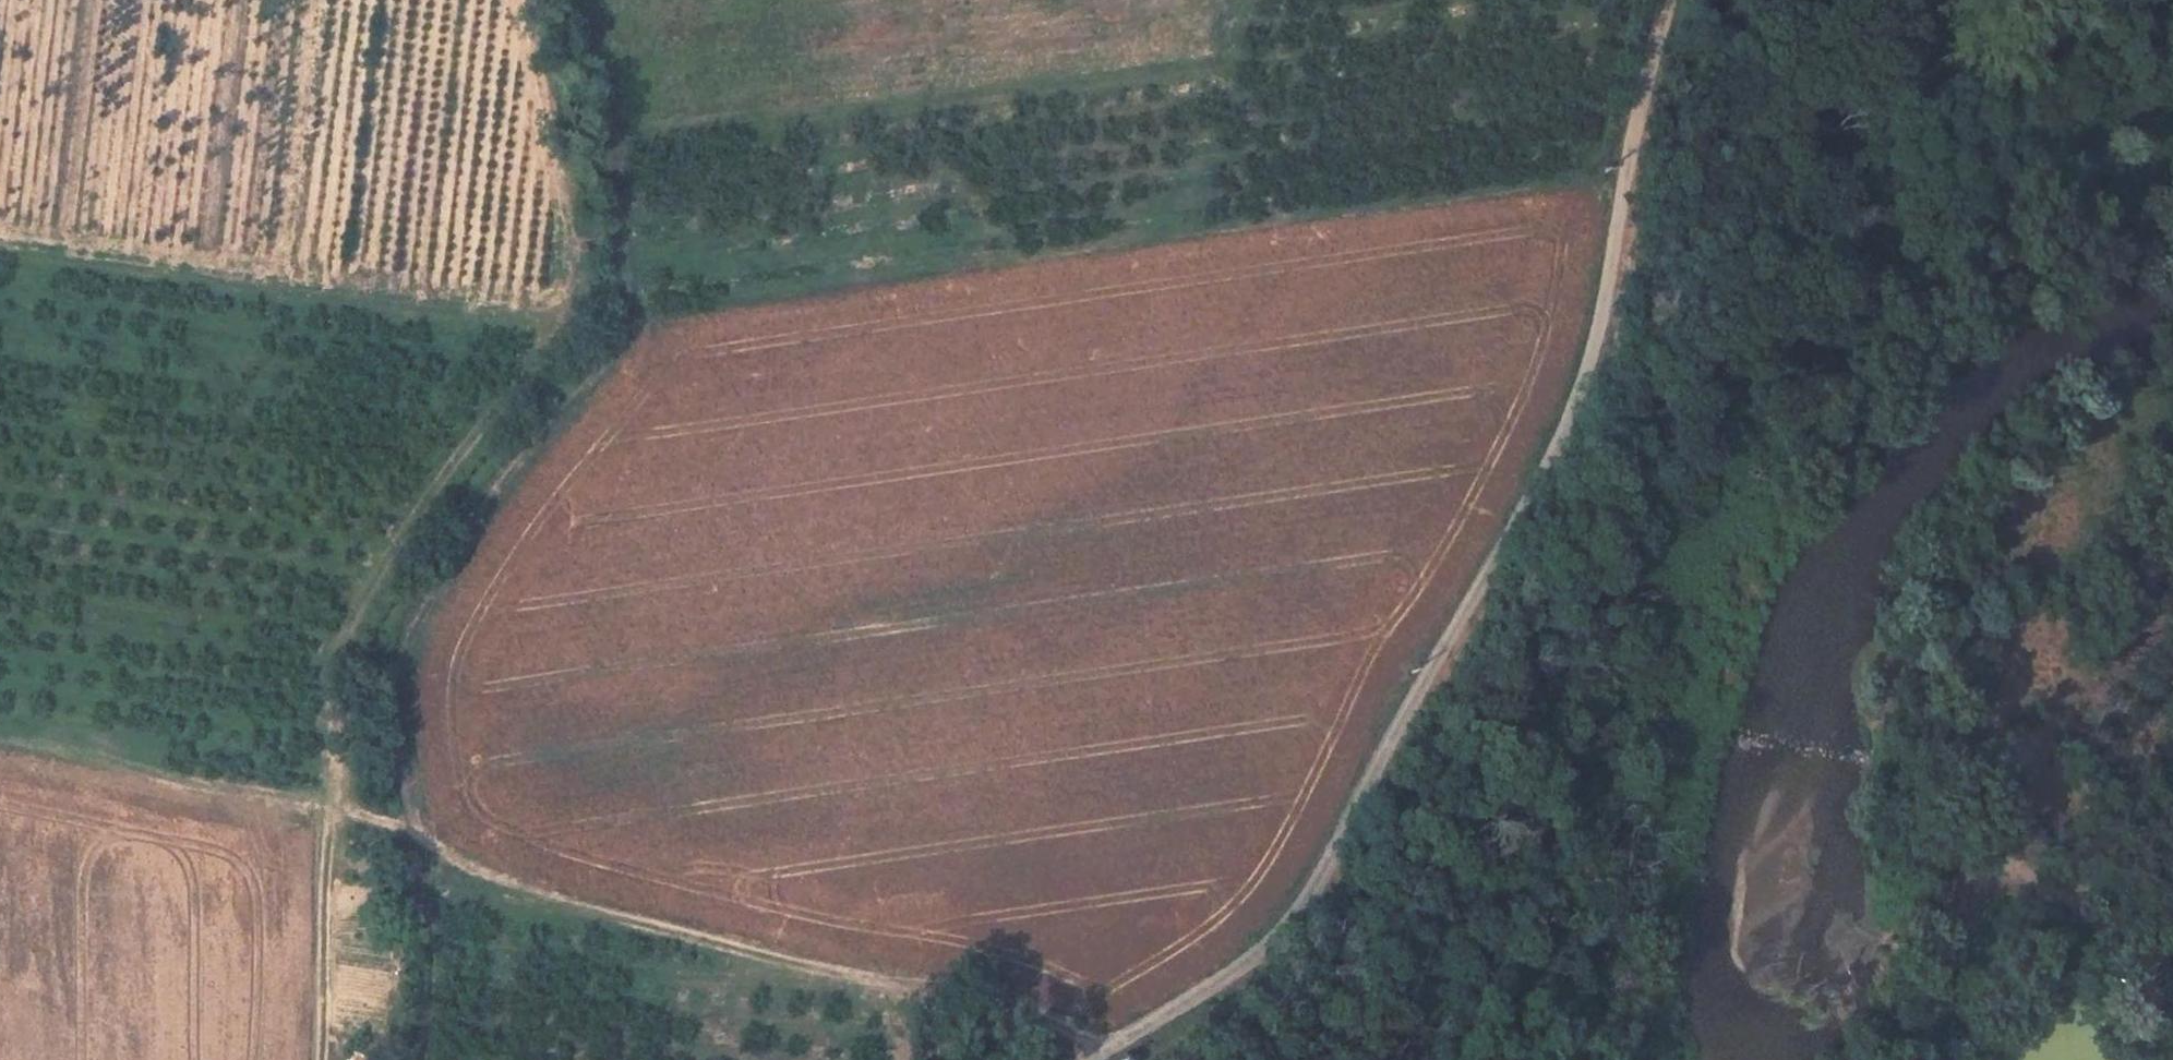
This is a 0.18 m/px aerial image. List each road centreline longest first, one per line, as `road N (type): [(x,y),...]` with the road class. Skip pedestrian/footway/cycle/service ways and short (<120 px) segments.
road 1 (unclassified): [(1091,1059),(1263,956),(1322,887),(1593,368),(1675,0)]
road 2 (track): [(328,1059),(333,803),(402,824),(471,873),(722,948),(1048,1023),(1107,1048)]
road 3 (track): [(2172,1010),(2087,920),(2017,826),(2013,801),(2047,747),(2090,720),(2152,661)]

